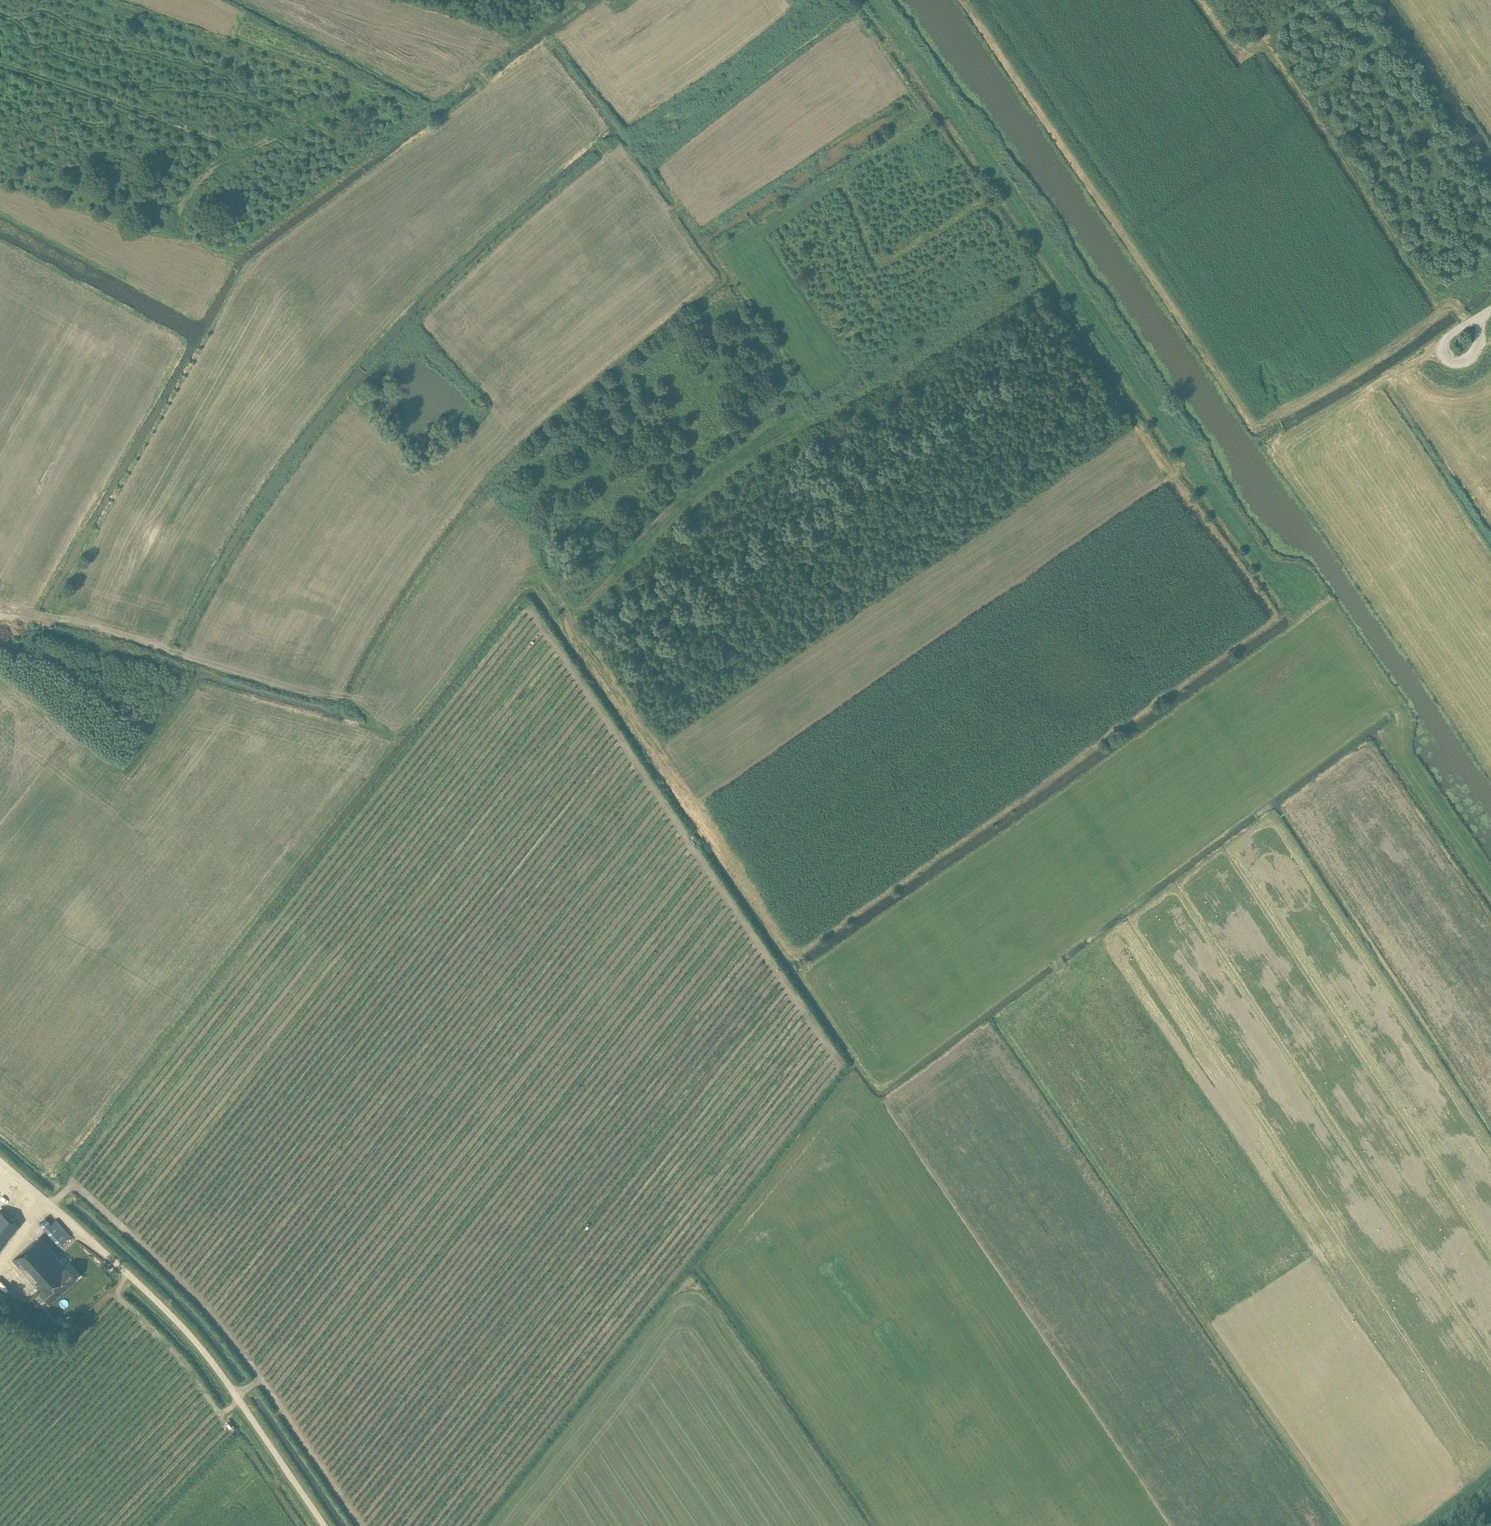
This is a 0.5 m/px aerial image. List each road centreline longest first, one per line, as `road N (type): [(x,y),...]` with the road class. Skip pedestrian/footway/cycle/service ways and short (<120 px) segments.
road 1 (unclassified): [(325,1525),(196,1321),(0,1149)]

